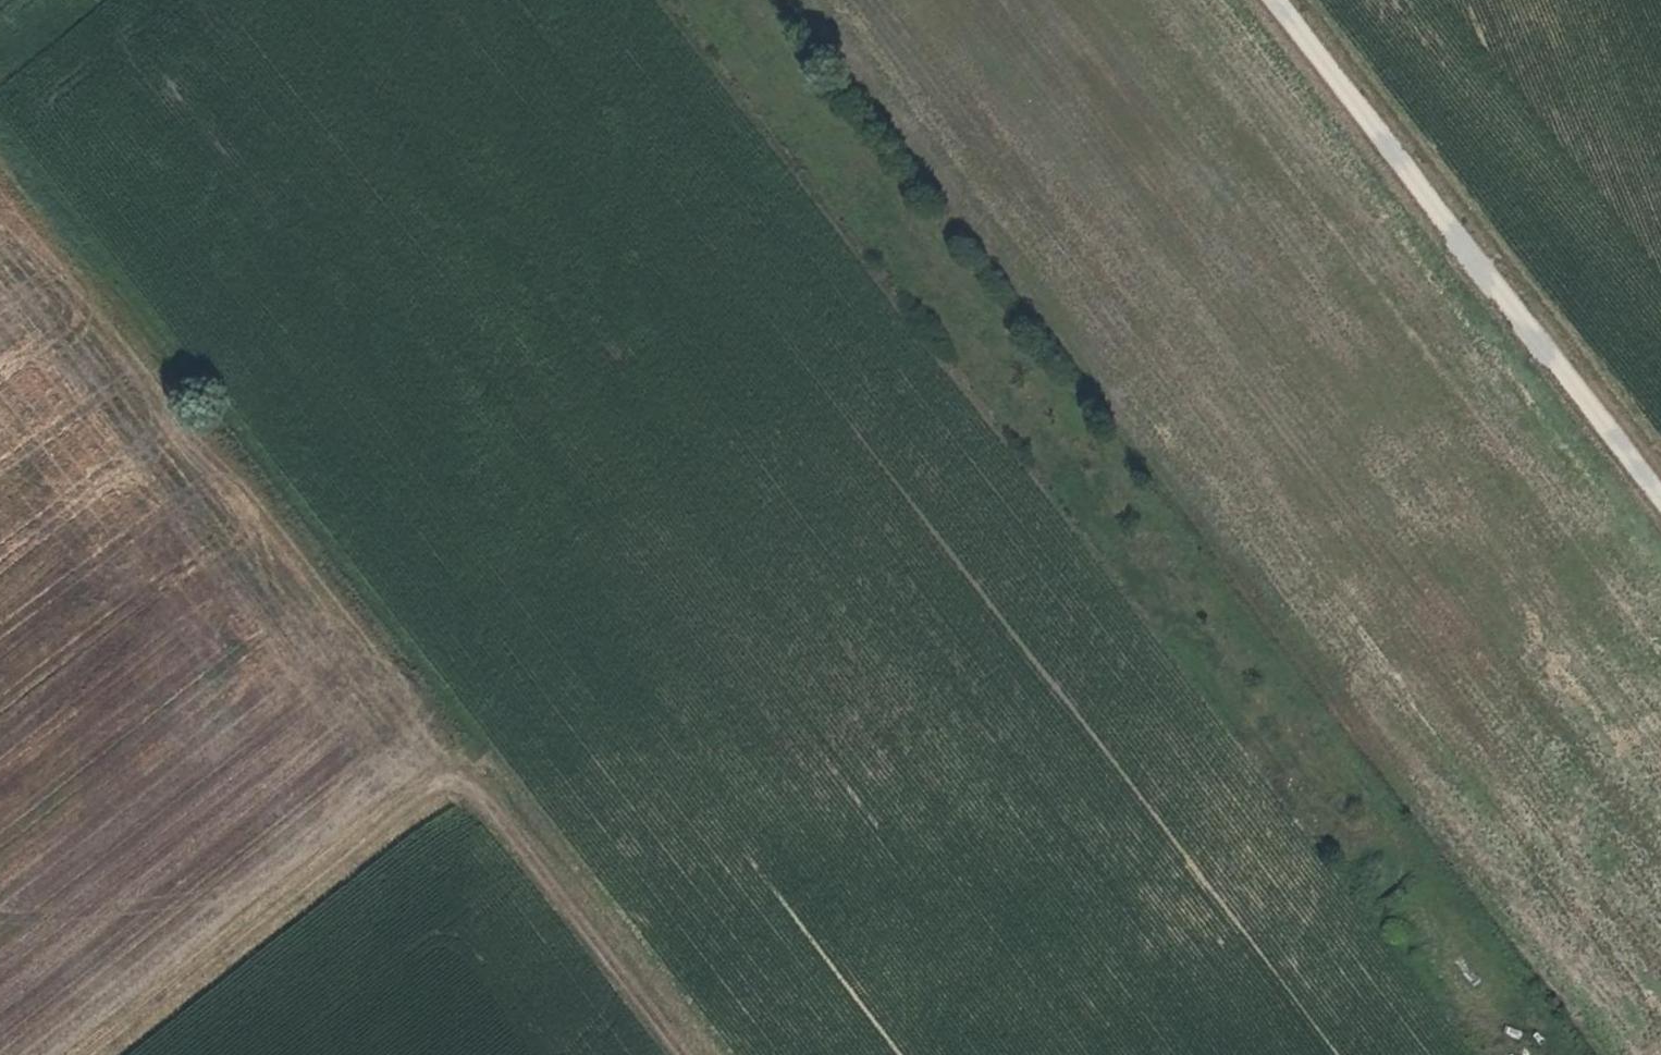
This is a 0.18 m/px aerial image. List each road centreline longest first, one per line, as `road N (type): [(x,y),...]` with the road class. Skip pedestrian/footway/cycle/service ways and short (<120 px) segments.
road 1 (track): [(102,1054),(441,797),(482,802),(675,1054)]
road 2 (track): [(1660,509),(1271,0)]

